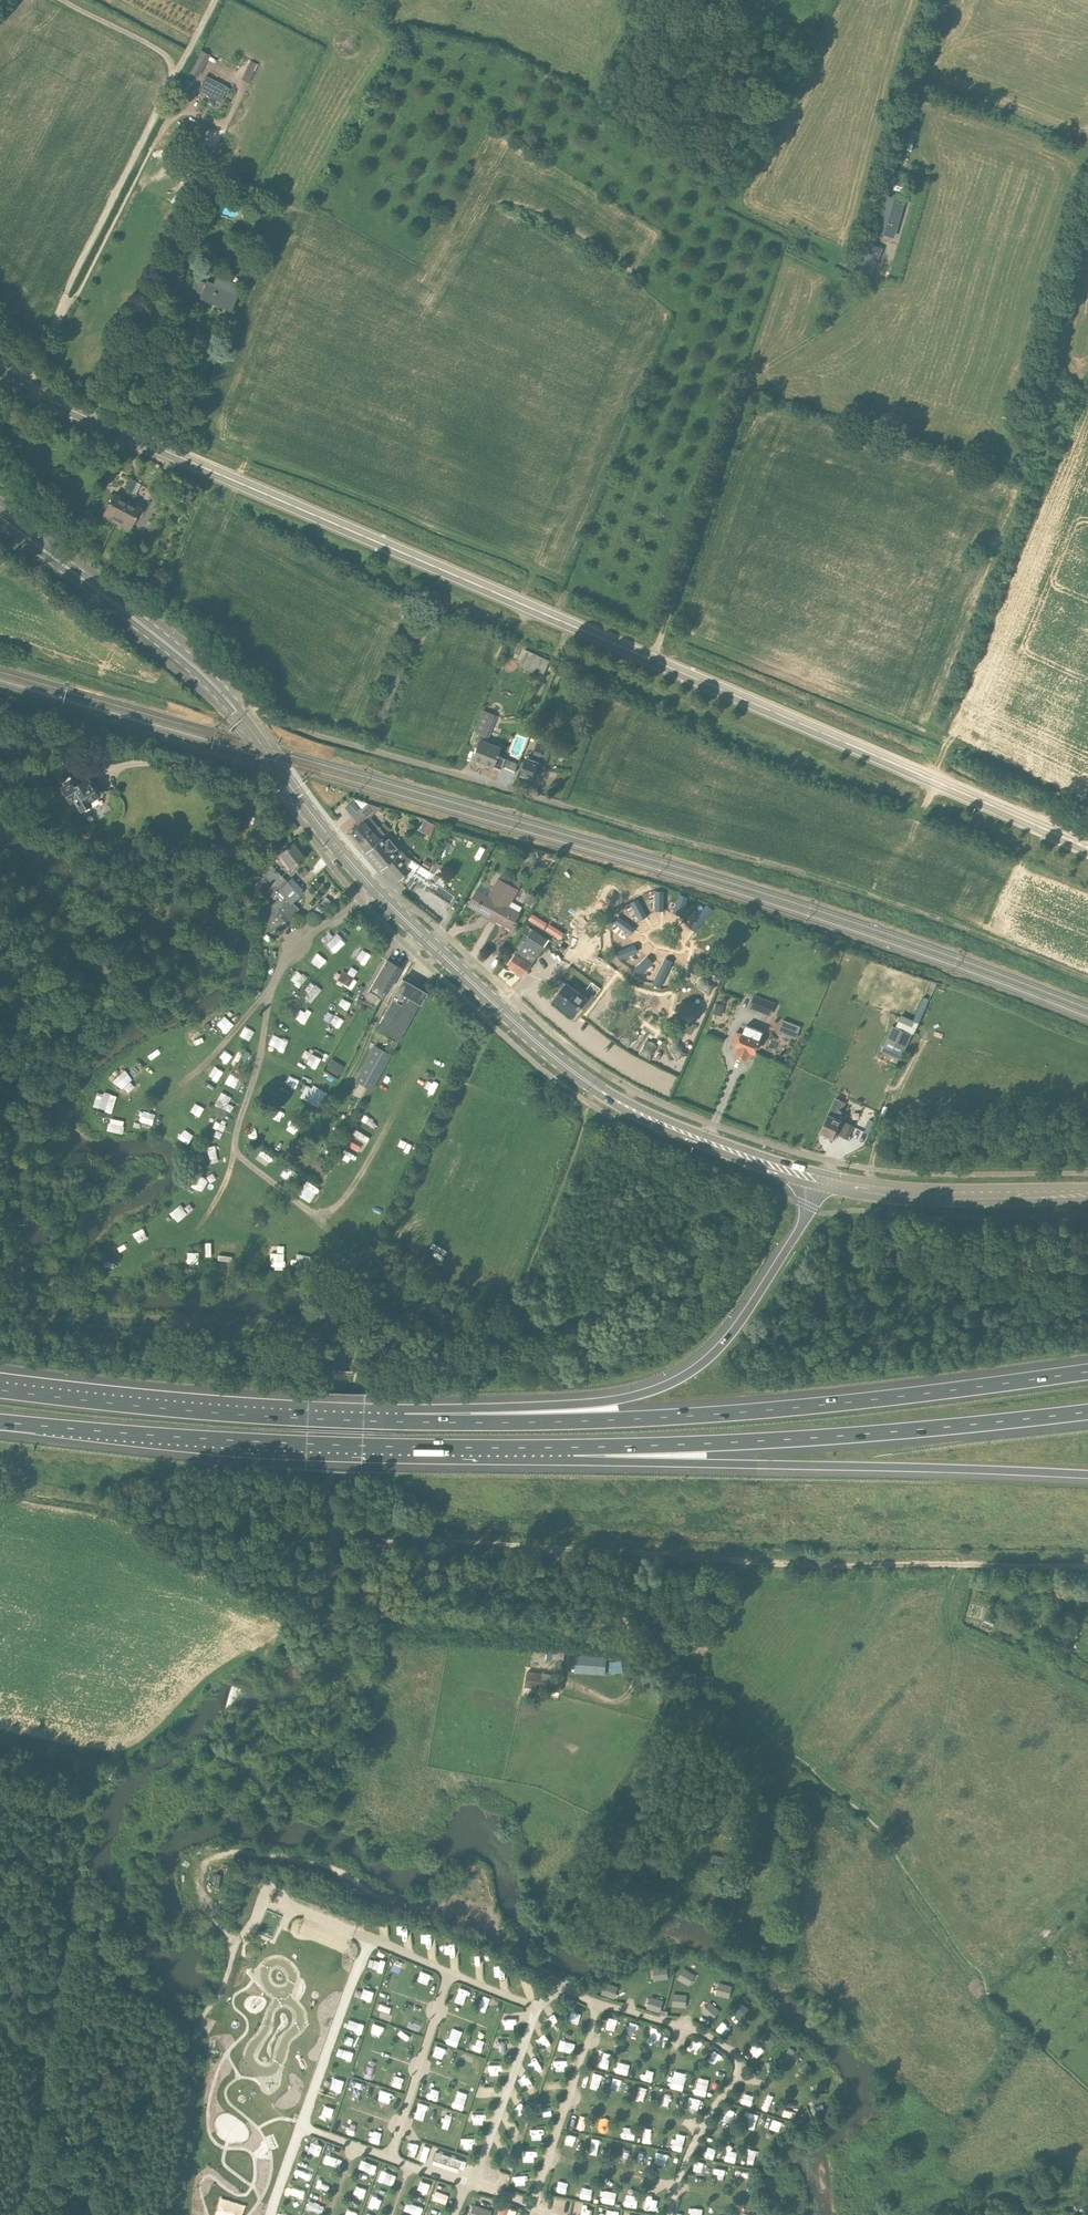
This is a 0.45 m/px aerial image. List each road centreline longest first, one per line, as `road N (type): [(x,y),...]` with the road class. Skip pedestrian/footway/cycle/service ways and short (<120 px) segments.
road 1 (tertiary): [(1087,847),(64,407),(0,371)]
road 2 (tertiary): [(822,1181),(648,1118),(567,1068),(368,883),(239,714)]
road 3 (motorway): [(1087,1371),(766,1411),(404,1422)]
road 4 (motorway): [(0,1422),(308,1444),(573,1447)]
road 5 (track): [(534,2214),(599,2005),(695,2031),(736,2056),(734,2088),(707,2120),(666,2214)]
road 6 (motorway): [(822,1181),(741,1322),(678,1380),(617,1400),(404,1422)]
road 7 (motorway): [(573,1447),(789,1441),(1087,1413)]
road 8 (motorway): [(573,1447),(706,1463),(1087,1474)]
road 9 (track): [(895,246),(883,274),(846,315),(764,370),(746,395),(653,661)]
road 10 (track): [(1087,1567),(814,1566),(658,1554),(639,1568),(624,1603)]
road 11 (track): [(1087,976),(949,917),(647,828)]
road 12 (motorway): [(404,1422),(0,1389)]
road 13 (unclassified): [(575,809),(315,734),(254,708),(239,714)]
road 14 (track): [(67,302),(167,121),(191,112),(228,121),(240,89),(216,67)]
road 15 (track): [(67,302),(216,0)]
road 16 (track): [(599,2005),(564,1990),(539,2007),(291,1909)]
road 17 (tertiary): [(239,714),(175,649),(0,518)]
road 18 (track): [(371,1939),(271,2214)]
road 19 (tertiary): [(1087,1193),(898,1192),(822,1181)]
road 20 (track): [(536,2206),(302,2127)]
road 21 (track): [(392,2158),(449,1971)]
road 22 (track): [(475,2186),(539,2007)]
road 23 (track): [(174,78),(165,55),(63,0)]

